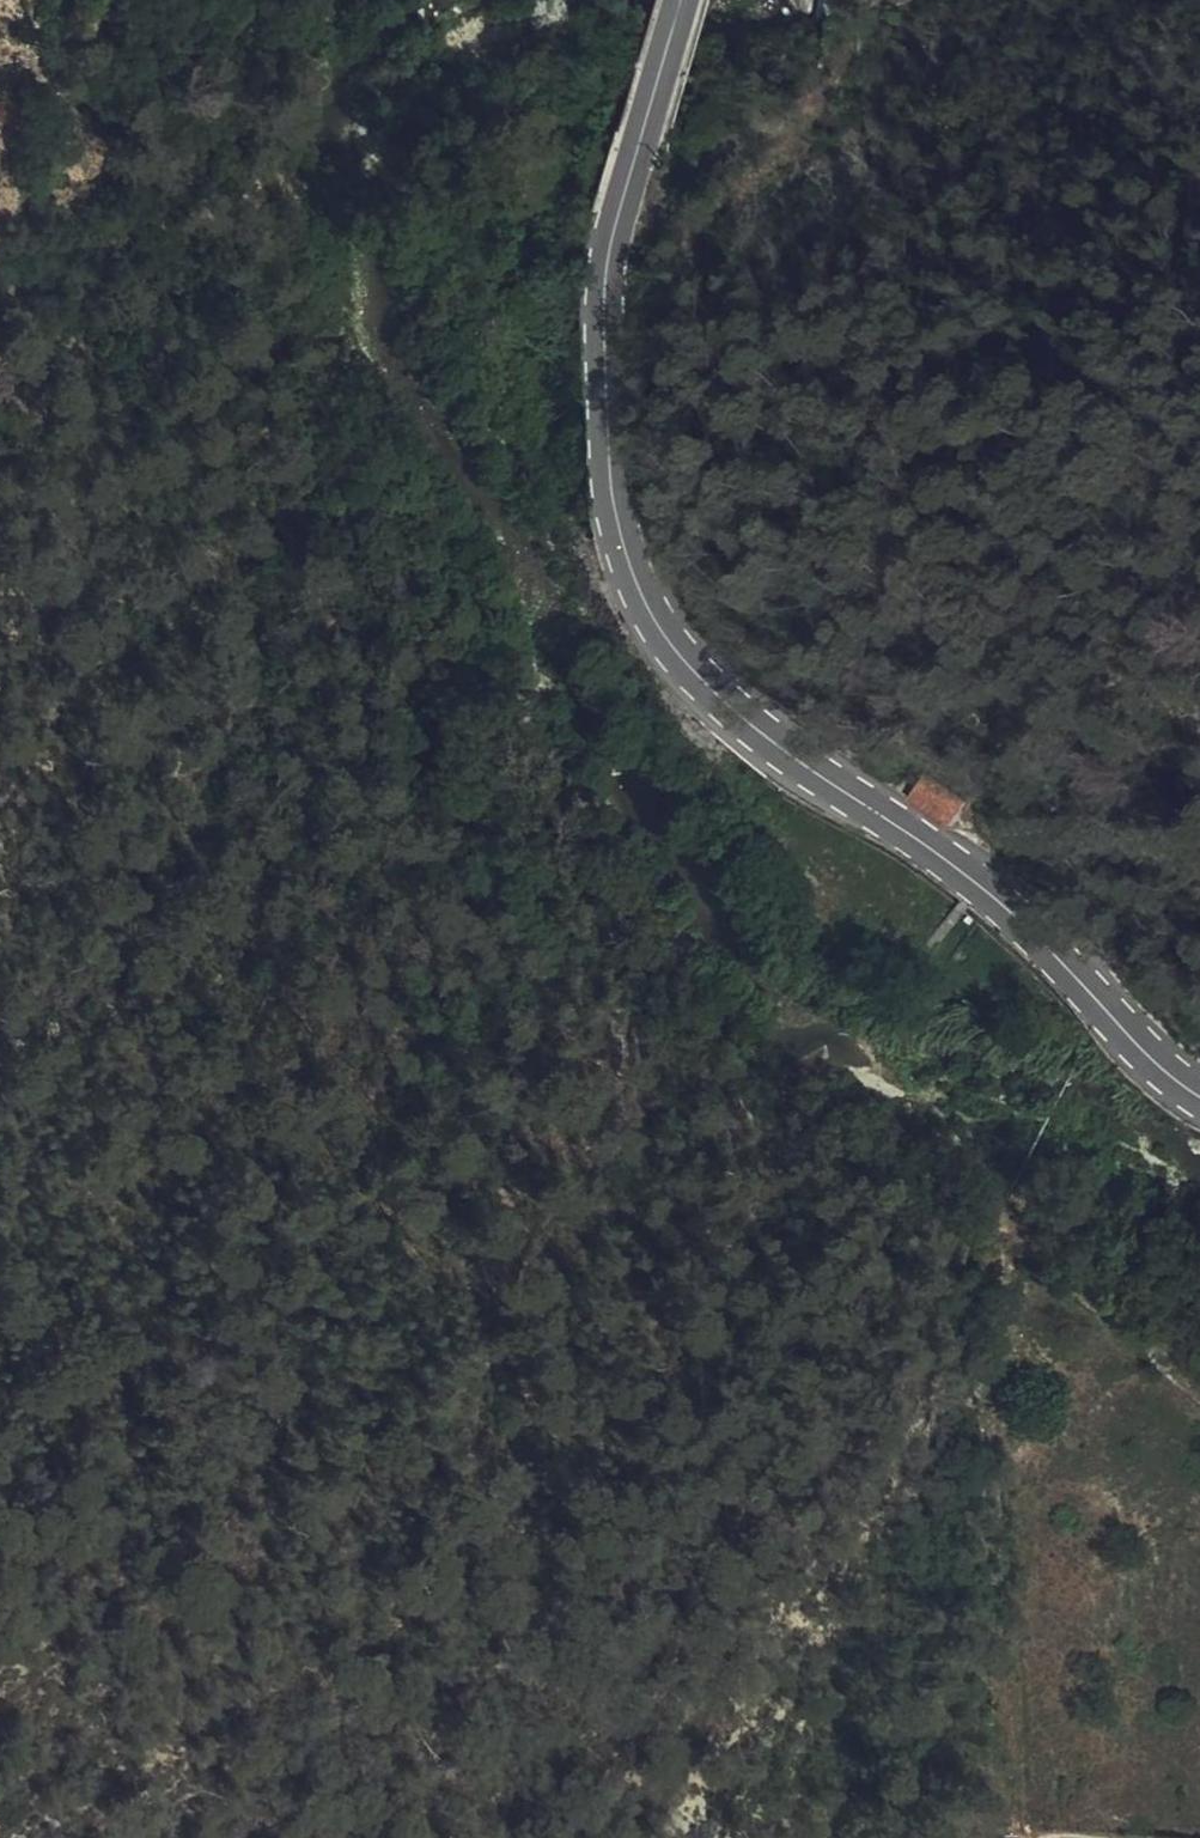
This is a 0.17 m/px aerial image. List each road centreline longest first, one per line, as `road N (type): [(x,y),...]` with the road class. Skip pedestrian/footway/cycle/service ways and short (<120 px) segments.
road 1 (tertiary): [(1199,1094),(961,869),(739,716),(690,668),(640,587),(610,474),(605,297),(613,237),(685,0)]

